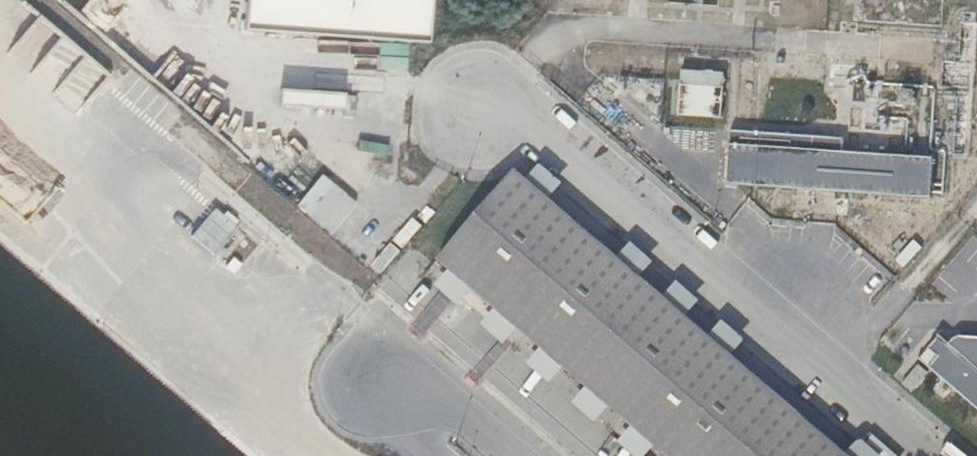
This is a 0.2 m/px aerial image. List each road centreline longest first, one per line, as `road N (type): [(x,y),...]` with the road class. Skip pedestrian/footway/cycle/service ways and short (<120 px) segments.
road 1 (unclassified): [(838,365),(559,133),(478,107)]
road 2 (unclassified): [(838,365),(960,230)]
road 3 (unclassified): [(374,380),(438,390),(515,455)]
road 4 (unclassified): [(947,455),(838,365)]

